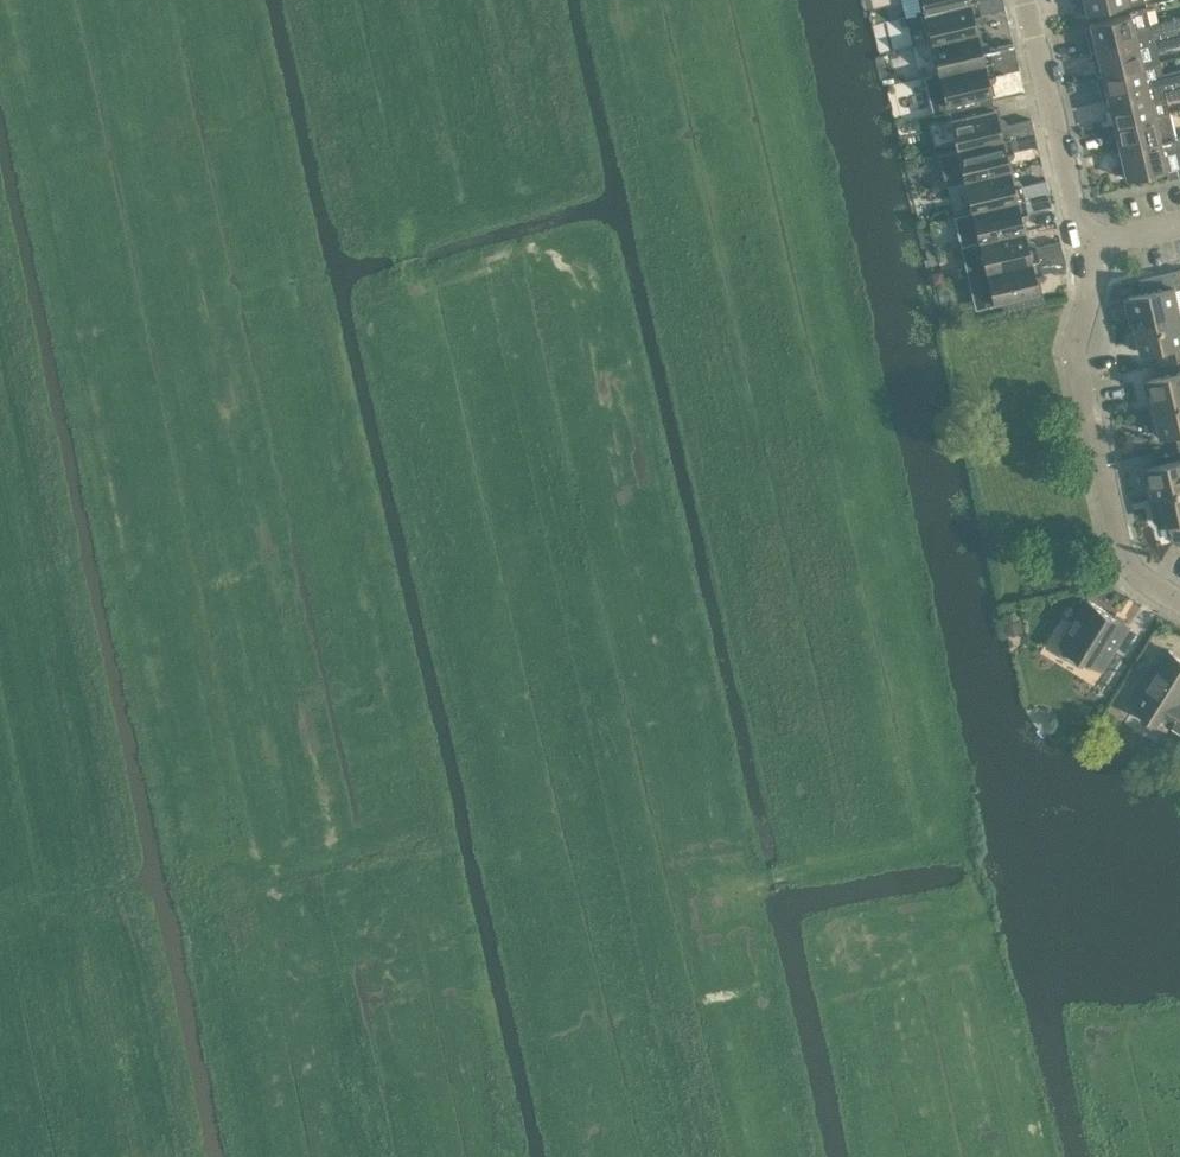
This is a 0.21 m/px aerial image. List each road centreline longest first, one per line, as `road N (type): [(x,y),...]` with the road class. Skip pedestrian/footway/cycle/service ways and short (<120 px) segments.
road 1 (residential): [(1179,600),(1141,574),(1128,549),(1077,343),(1098,270),(1093,249)]
road 2 (residential): [(1093,249),(1032,0)]

